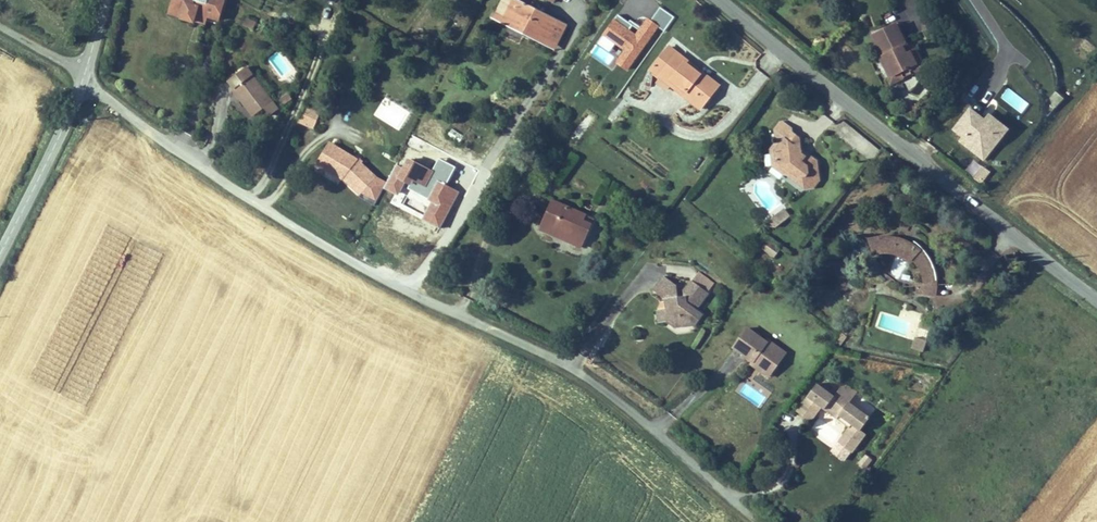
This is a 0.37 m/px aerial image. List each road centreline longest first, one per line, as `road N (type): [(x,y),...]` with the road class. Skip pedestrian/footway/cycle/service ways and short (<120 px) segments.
road 1 (unclassified): [(736,504),(663,433),(570,368),(277,217),(83,78)]
road 2 (tertiary): [(727,0),(1096,296)]
road 3 (tertiary): [(0,254),(83,78)]

